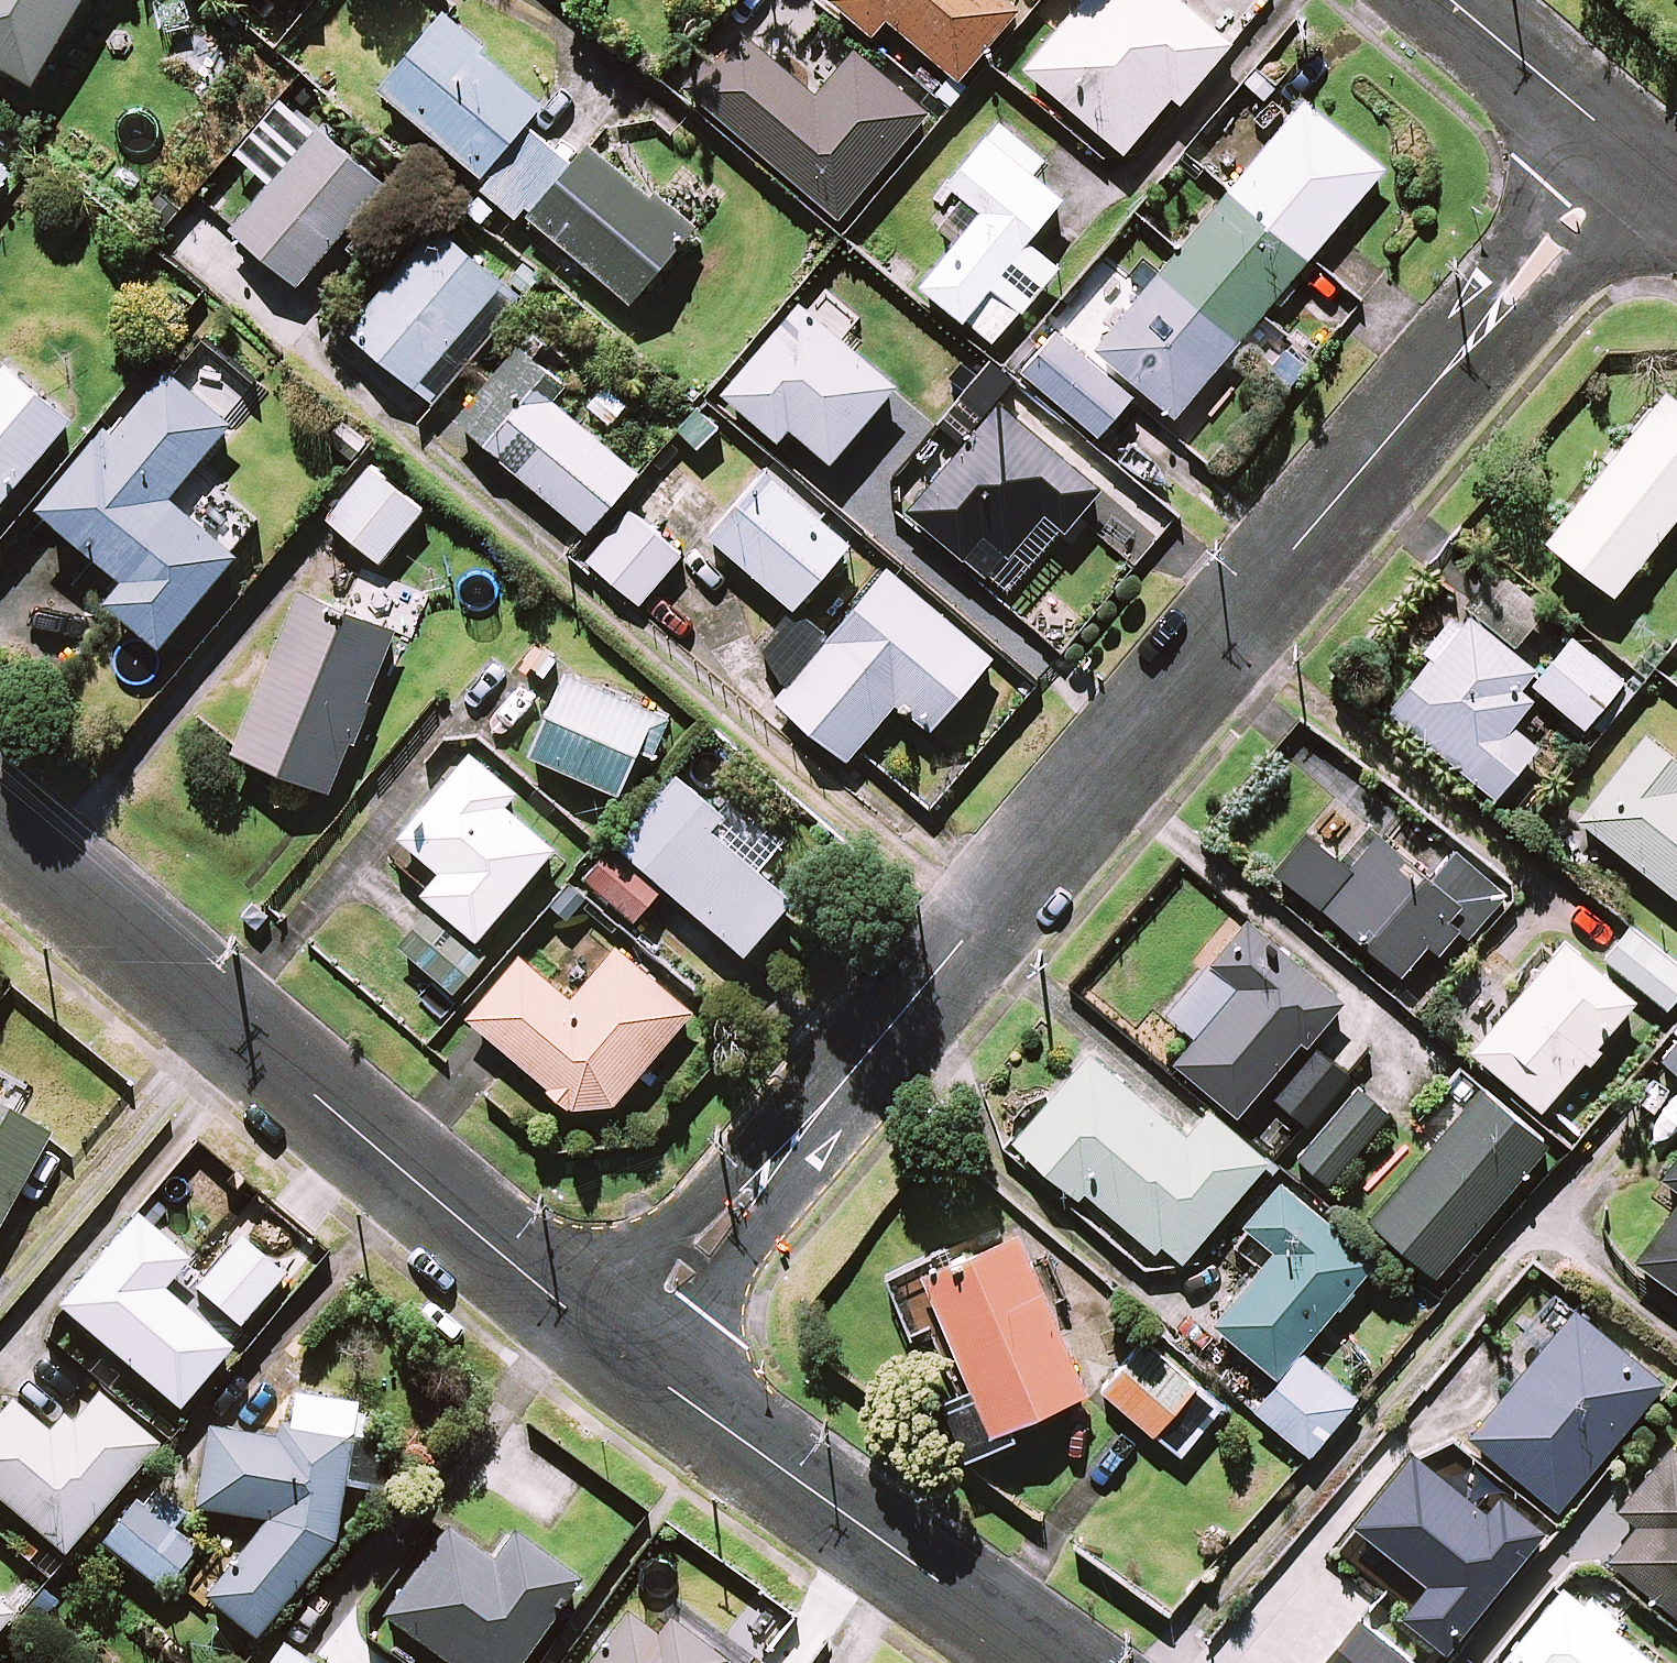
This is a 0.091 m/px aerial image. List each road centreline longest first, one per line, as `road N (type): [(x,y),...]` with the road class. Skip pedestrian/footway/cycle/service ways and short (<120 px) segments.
road 1 (residential): [(1633,153),(619,1350)]
road 2 (residential): [(0,827),(619,1350)]
road 3 (residential): [(619,1350),(1048,1662)]
road 4 (residential): [(1633,153),(1454,0)]

